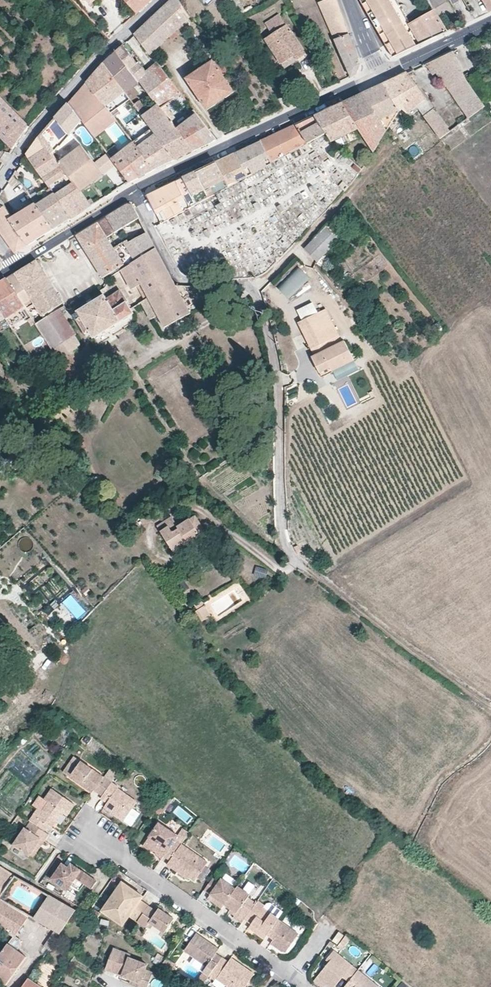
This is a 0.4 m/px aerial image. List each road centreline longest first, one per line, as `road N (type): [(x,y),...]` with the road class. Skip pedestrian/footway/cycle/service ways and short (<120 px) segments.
road 1 (residential): [(134,192),(179,279),(250,288),(267,325),(291,564)]
road 2 (tertiary): [(378,75),(134,192)]
road 3 (residential): [(301,986),(98,844)]
road 4 (residential): [(0,177),(77,77),(158,0)]
road 5 (tertiary): [(134,192),(15,267)]
road 6 (tertiary): [(490,22),(378,75)]

